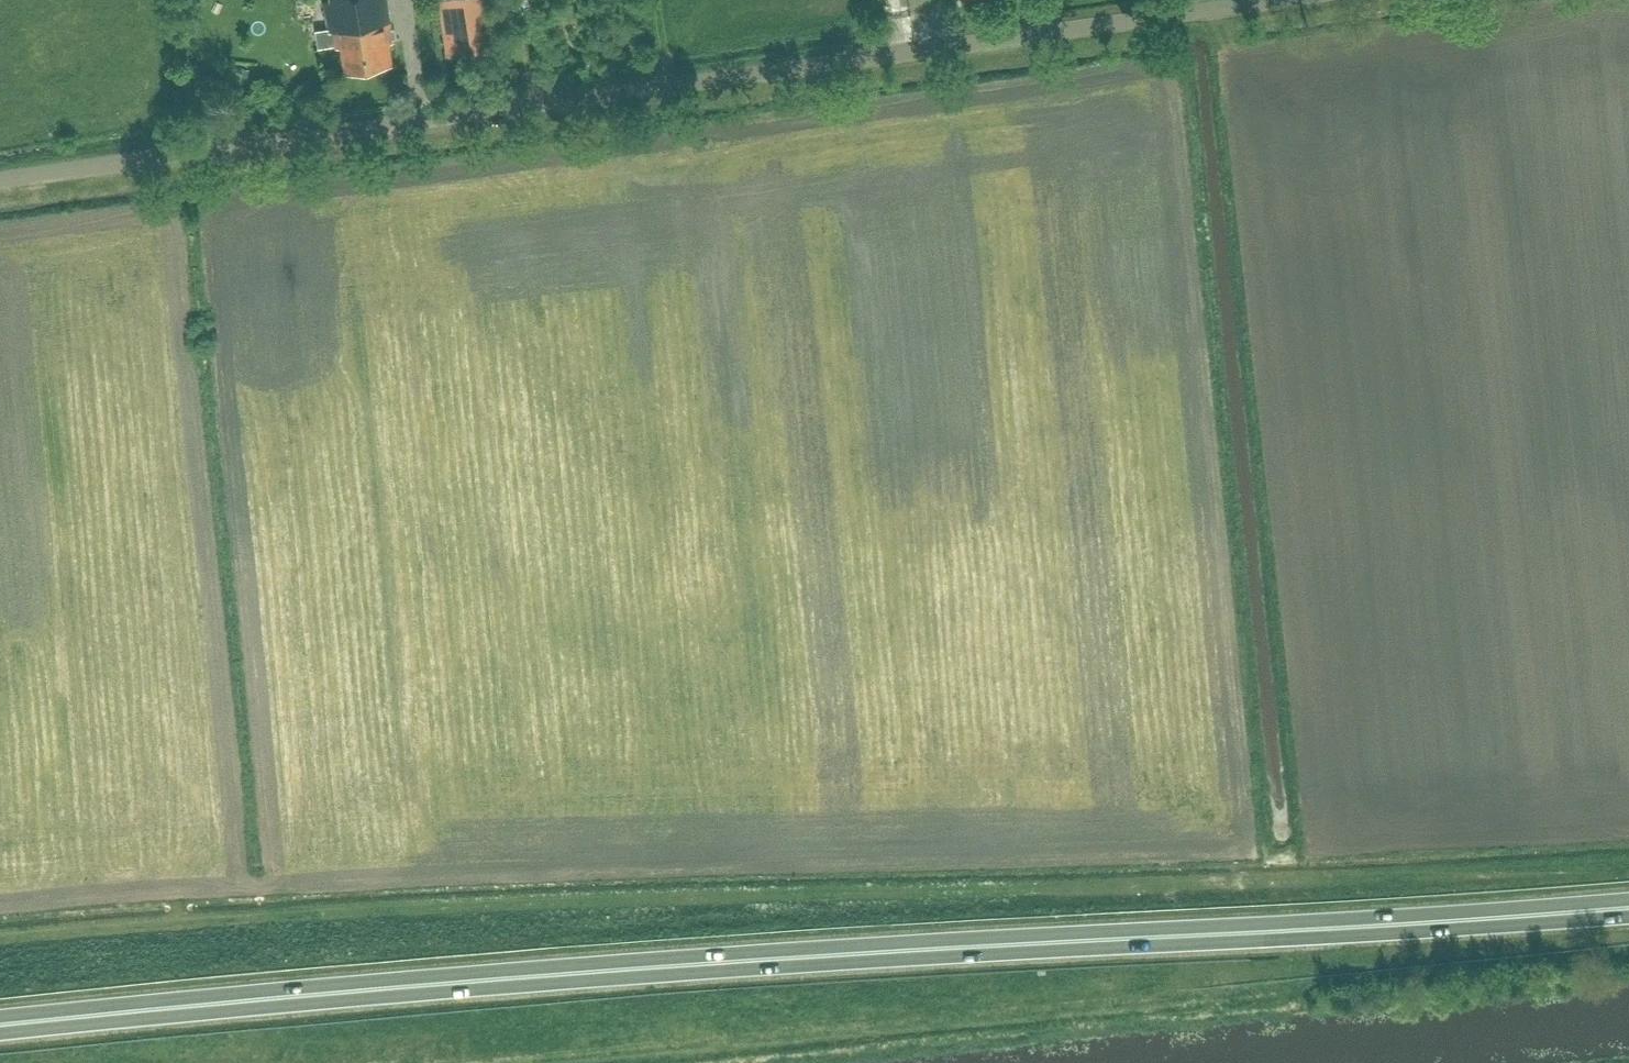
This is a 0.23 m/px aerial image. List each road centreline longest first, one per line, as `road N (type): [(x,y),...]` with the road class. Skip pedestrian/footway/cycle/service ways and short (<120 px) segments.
road 1 (trunk): [(0,1023),(426,982),(1628,903)]
road 2 (unclassified): [(0,177),(1257,0)]

